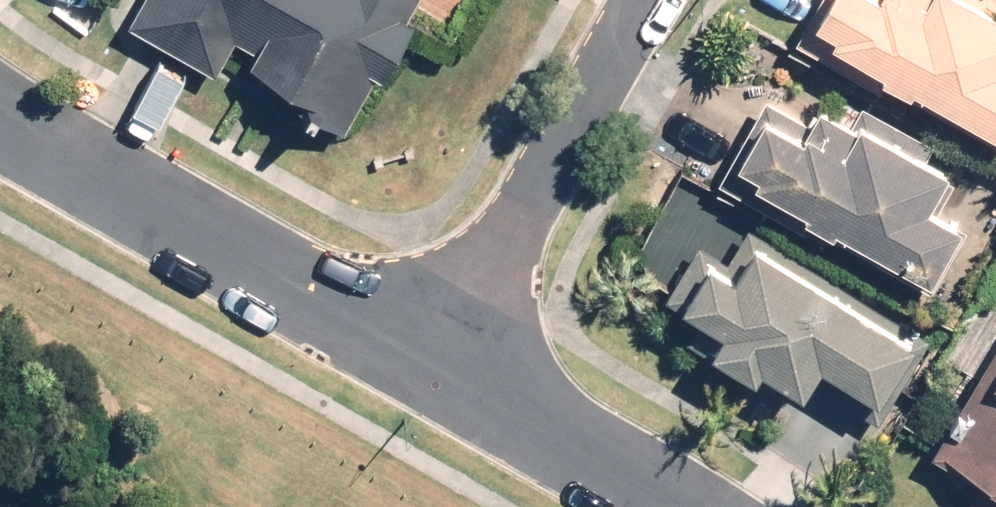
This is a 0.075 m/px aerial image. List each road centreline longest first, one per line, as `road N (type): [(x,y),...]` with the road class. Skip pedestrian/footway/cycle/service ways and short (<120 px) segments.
road 1 (residential): [(434,358),(0,120)]
road 2 (residential): [(640,0),(434,358)]
road 3 (residential): [(660,506),(434,358)]

